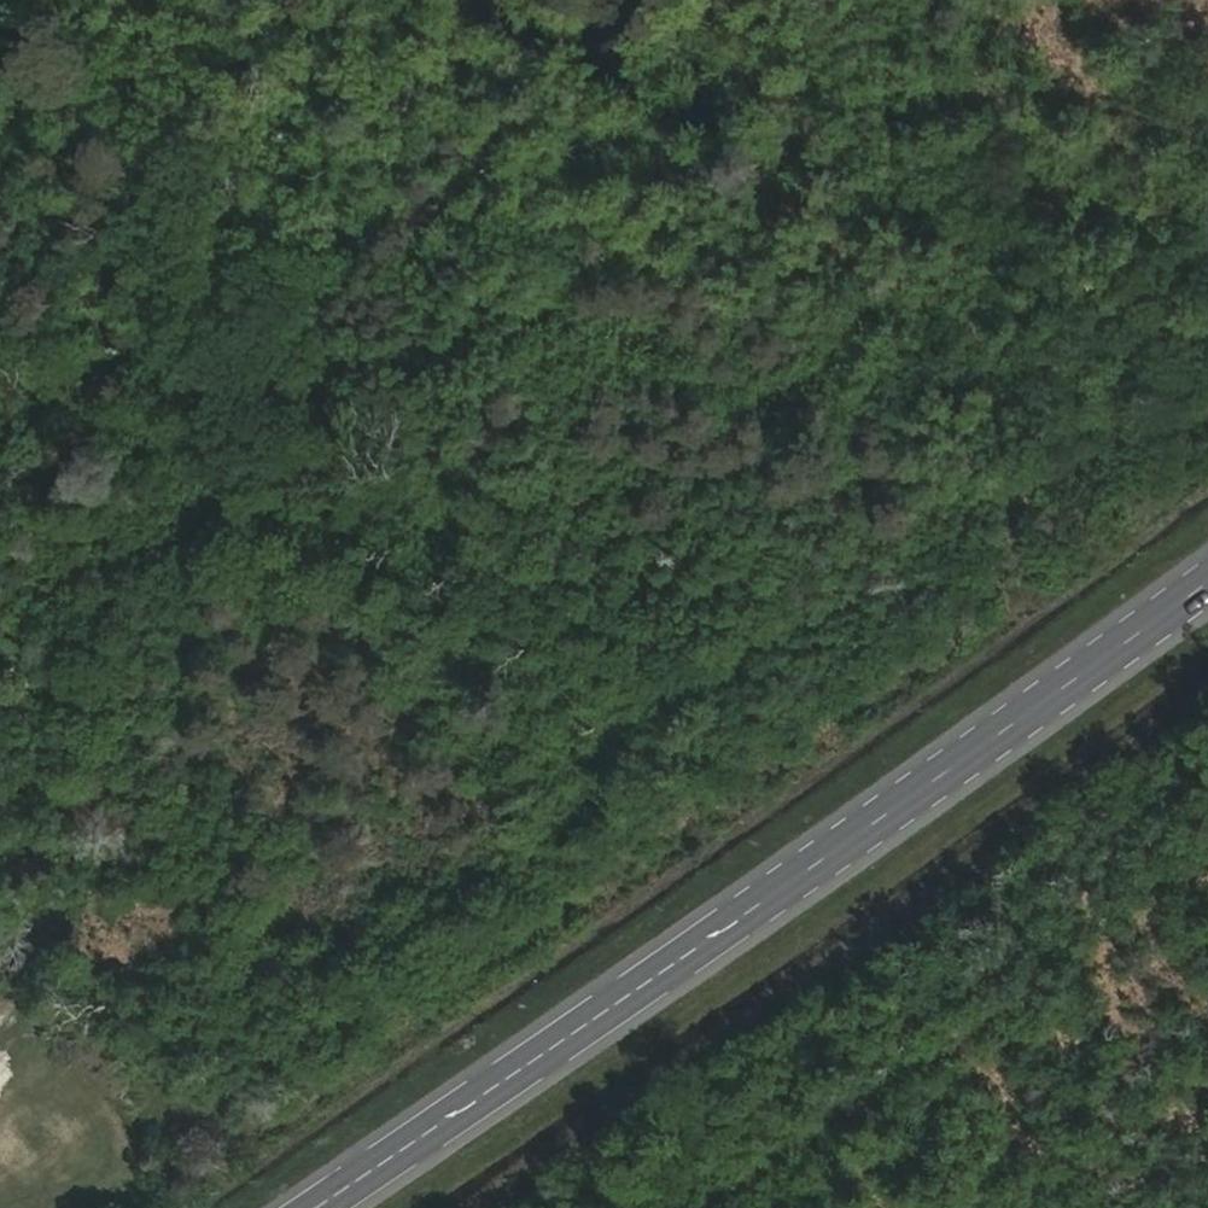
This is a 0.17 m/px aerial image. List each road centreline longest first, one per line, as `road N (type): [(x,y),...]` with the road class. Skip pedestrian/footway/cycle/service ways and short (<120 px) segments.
road 1 (primary): [(1207,579),(787,886),(312,1207)]

